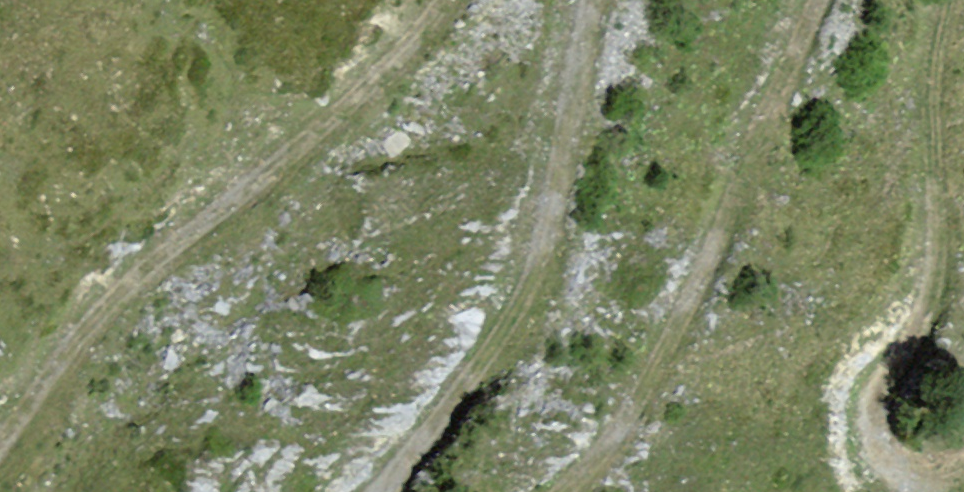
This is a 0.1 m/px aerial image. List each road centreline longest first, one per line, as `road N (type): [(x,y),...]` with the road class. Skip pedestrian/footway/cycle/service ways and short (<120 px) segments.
road 1 (track): [(443,0),(345,115),(127,285),(0,448)]
road 2 (track): [(963,488),(923,488),(890,463),(869,422),(878,383),(915,338),(936,278),(931,113),(947,0)]
road 3 (track): [(819,0),(711,261),(617,442),(564,491)]
road 4 (track): [(380,491),(512,322),(537,272),(574,128),(596,0)]

